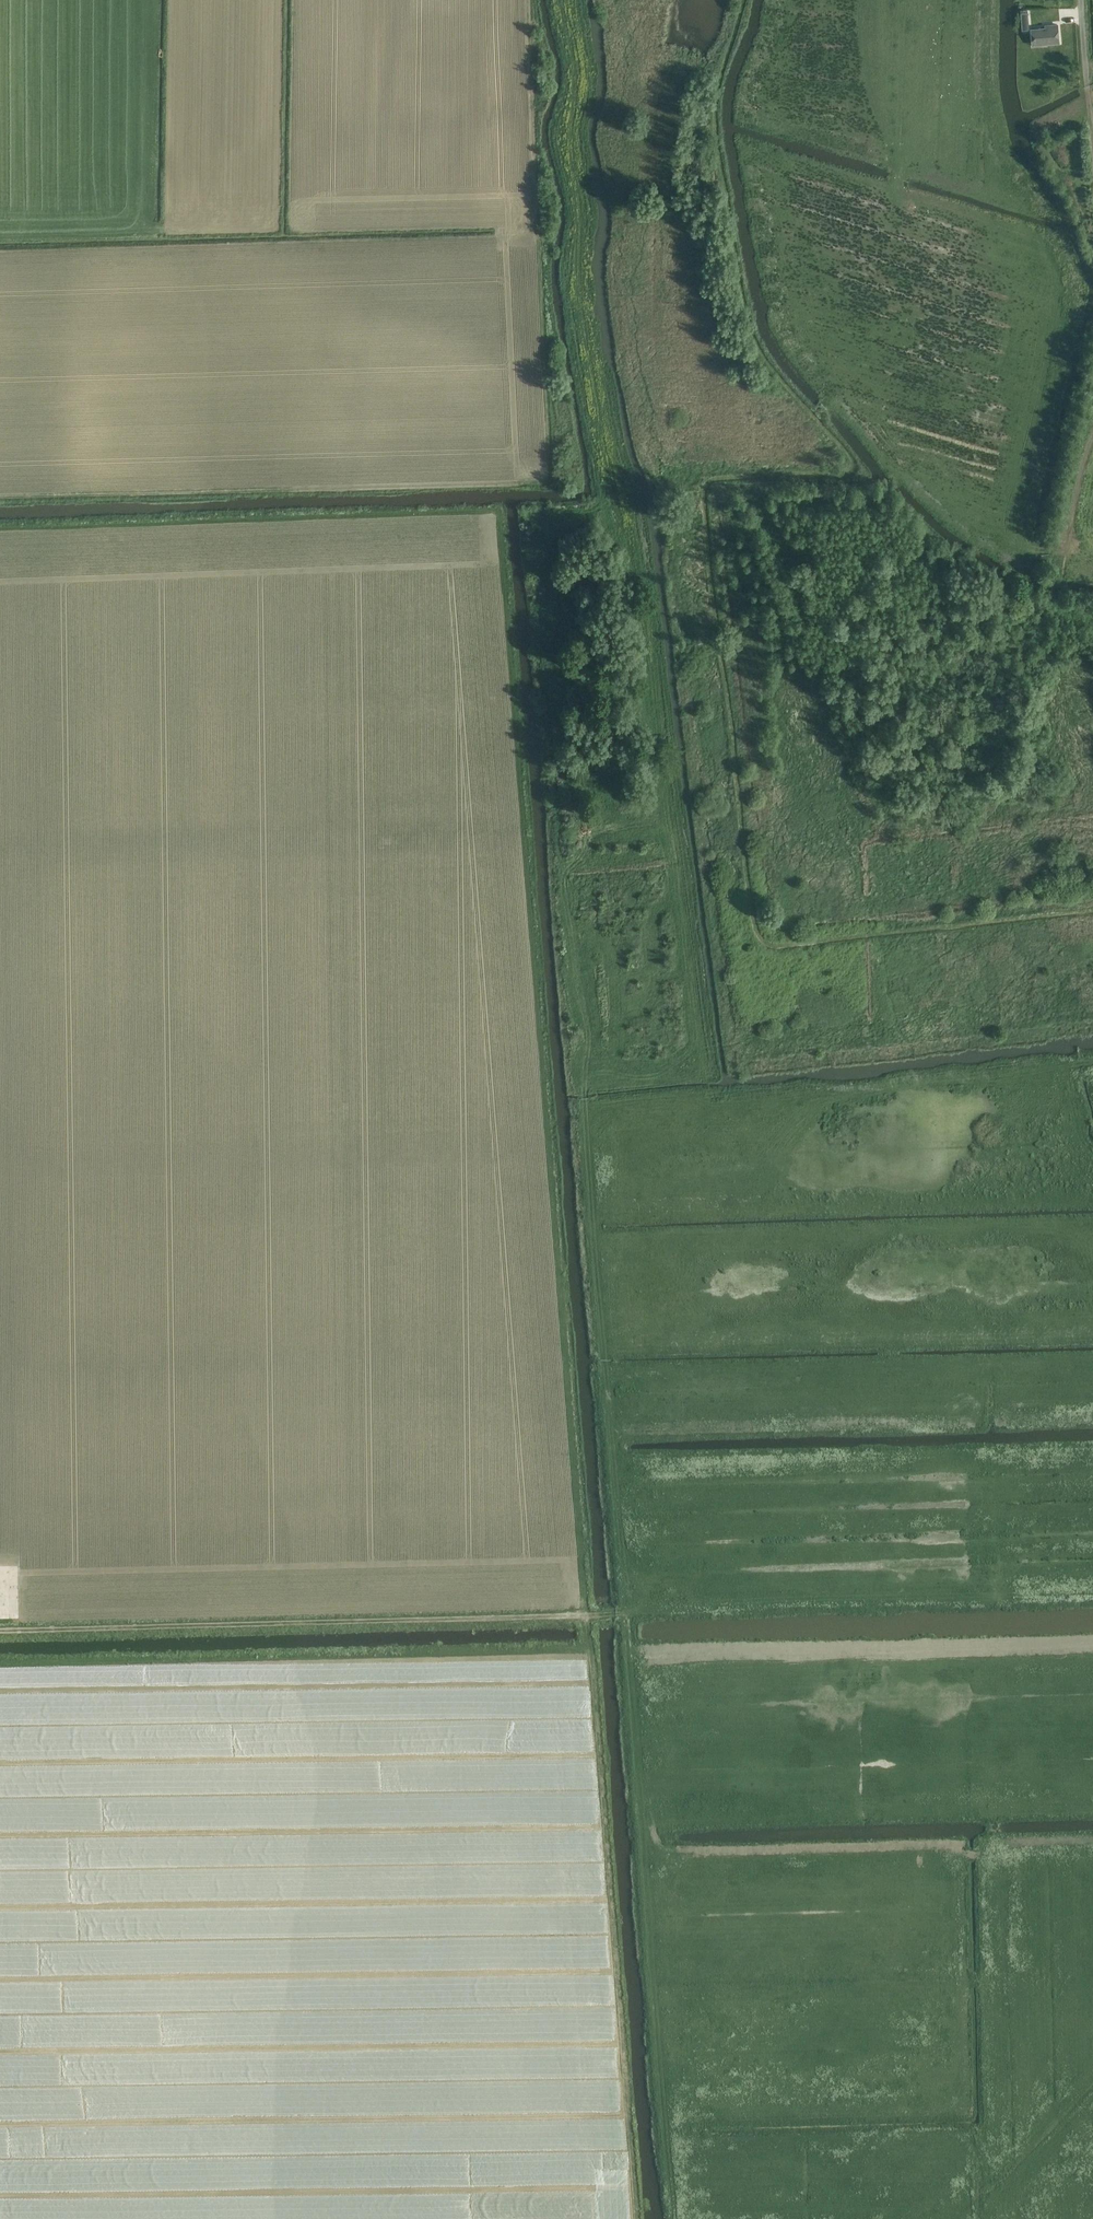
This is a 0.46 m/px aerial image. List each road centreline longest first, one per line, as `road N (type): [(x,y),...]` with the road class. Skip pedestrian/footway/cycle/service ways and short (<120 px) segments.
road 1 (track): [(0,1631),(626,1613)]

